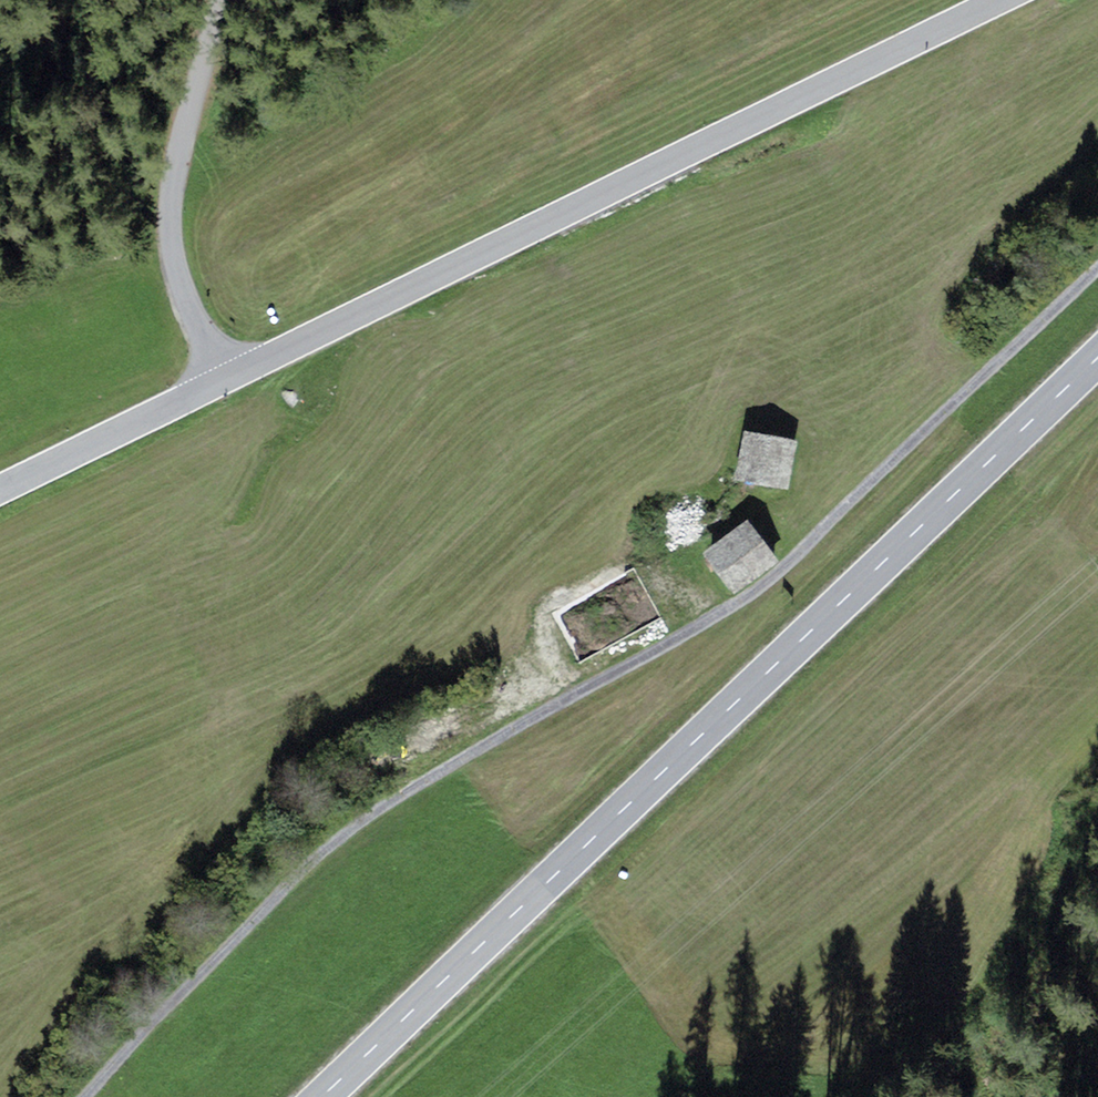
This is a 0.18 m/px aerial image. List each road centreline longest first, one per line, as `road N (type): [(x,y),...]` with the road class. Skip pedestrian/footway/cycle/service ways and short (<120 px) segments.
road 1 (track): [(93,1096),(338,848),(413,791),(767,584),(1097,278)]
road 2 (primary): [(321,1096),(1097,358)]
road 3 (unclassified): [(224,379),(1007,0)]
road 4 (unclassified): [(224,379),(191,312),(170,242),(175,154),(216,0)]
road 5 (unclassified): [(0,488),(224,379)]

